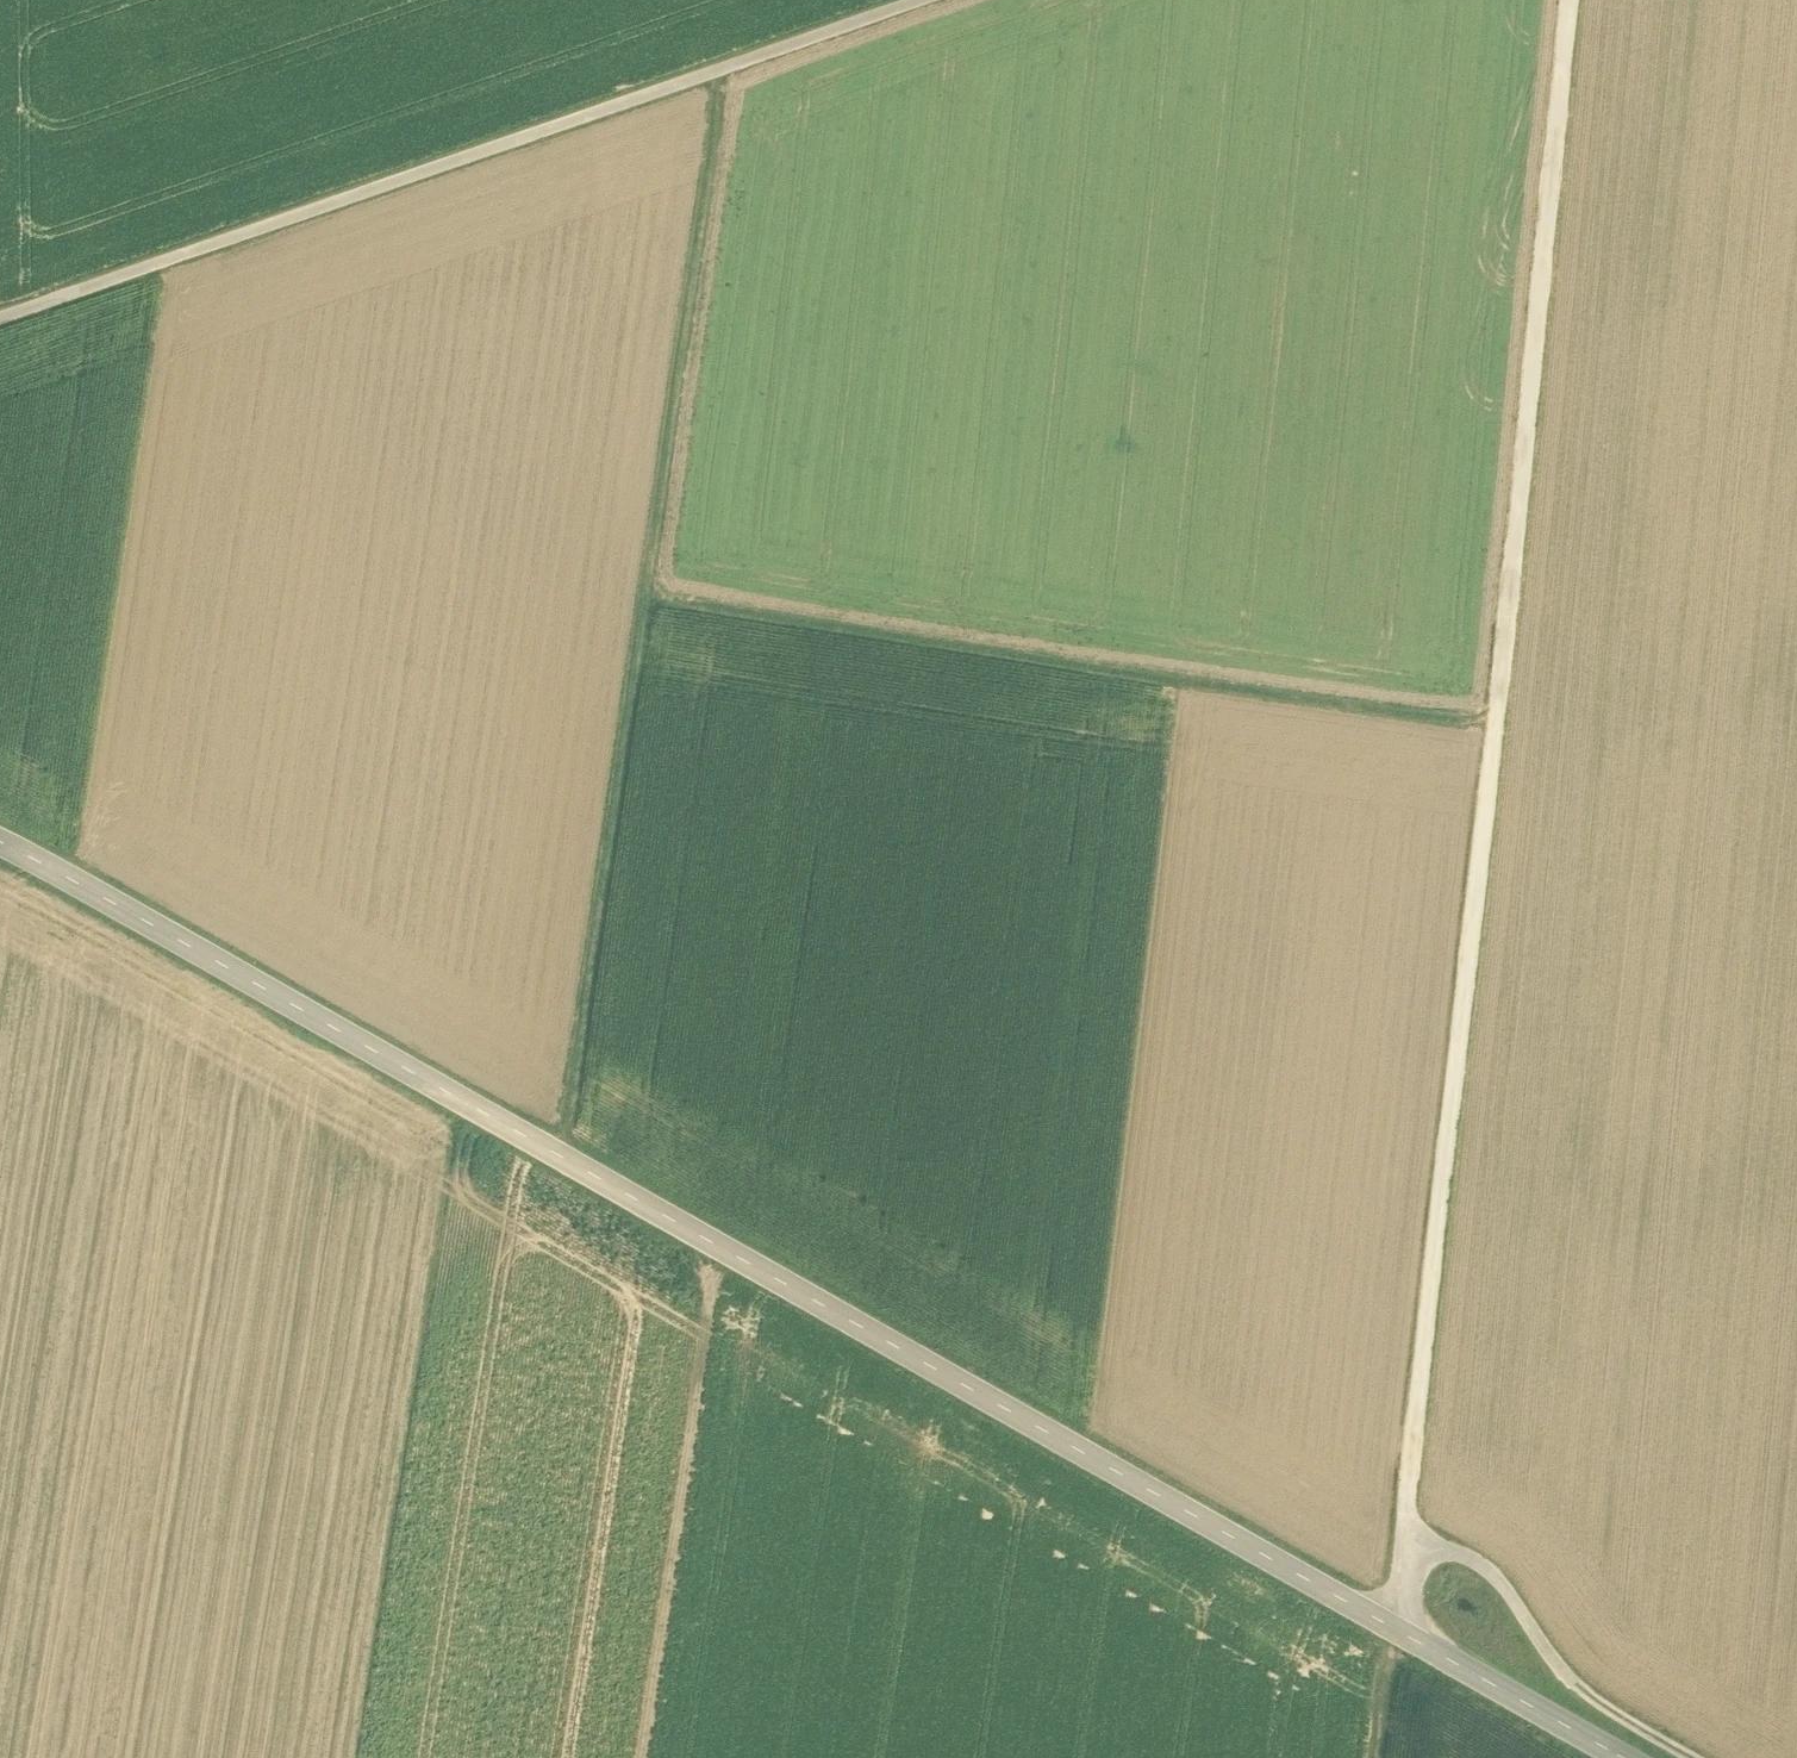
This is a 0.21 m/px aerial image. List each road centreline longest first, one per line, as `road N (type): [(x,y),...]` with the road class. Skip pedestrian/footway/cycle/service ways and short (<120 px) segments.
road 1 (unclassified): [(1623,1757),(0,848)]
road 2 (track): [(1568,0),(1497,717),(1389,1624)]
road 3 (track): [(1494,728),(651,605),(568,1162)]
road 4 (track): [(0,320),(922,0)]
road 5 (track): [(651,605),(728,67)]
road 6 (track): [(1690,1757),(1602,1708),(1565,1675),(1496,1577),(1472,1558),(1399,1543)]

